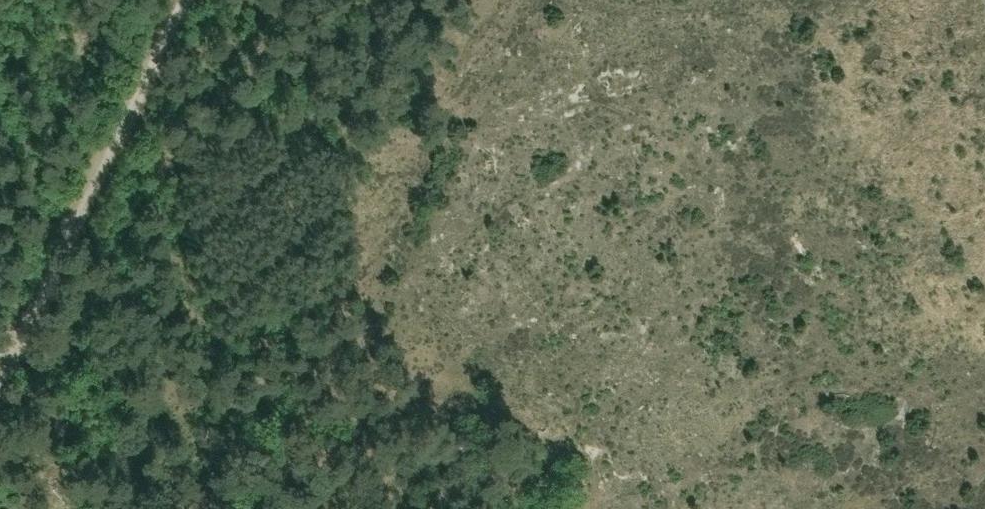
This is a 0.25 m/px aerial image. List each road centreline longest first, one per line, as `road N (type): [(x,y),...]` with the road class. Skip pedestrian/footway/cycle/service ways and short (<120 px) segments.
road 1 (track): [(184,0),(0,377)]

